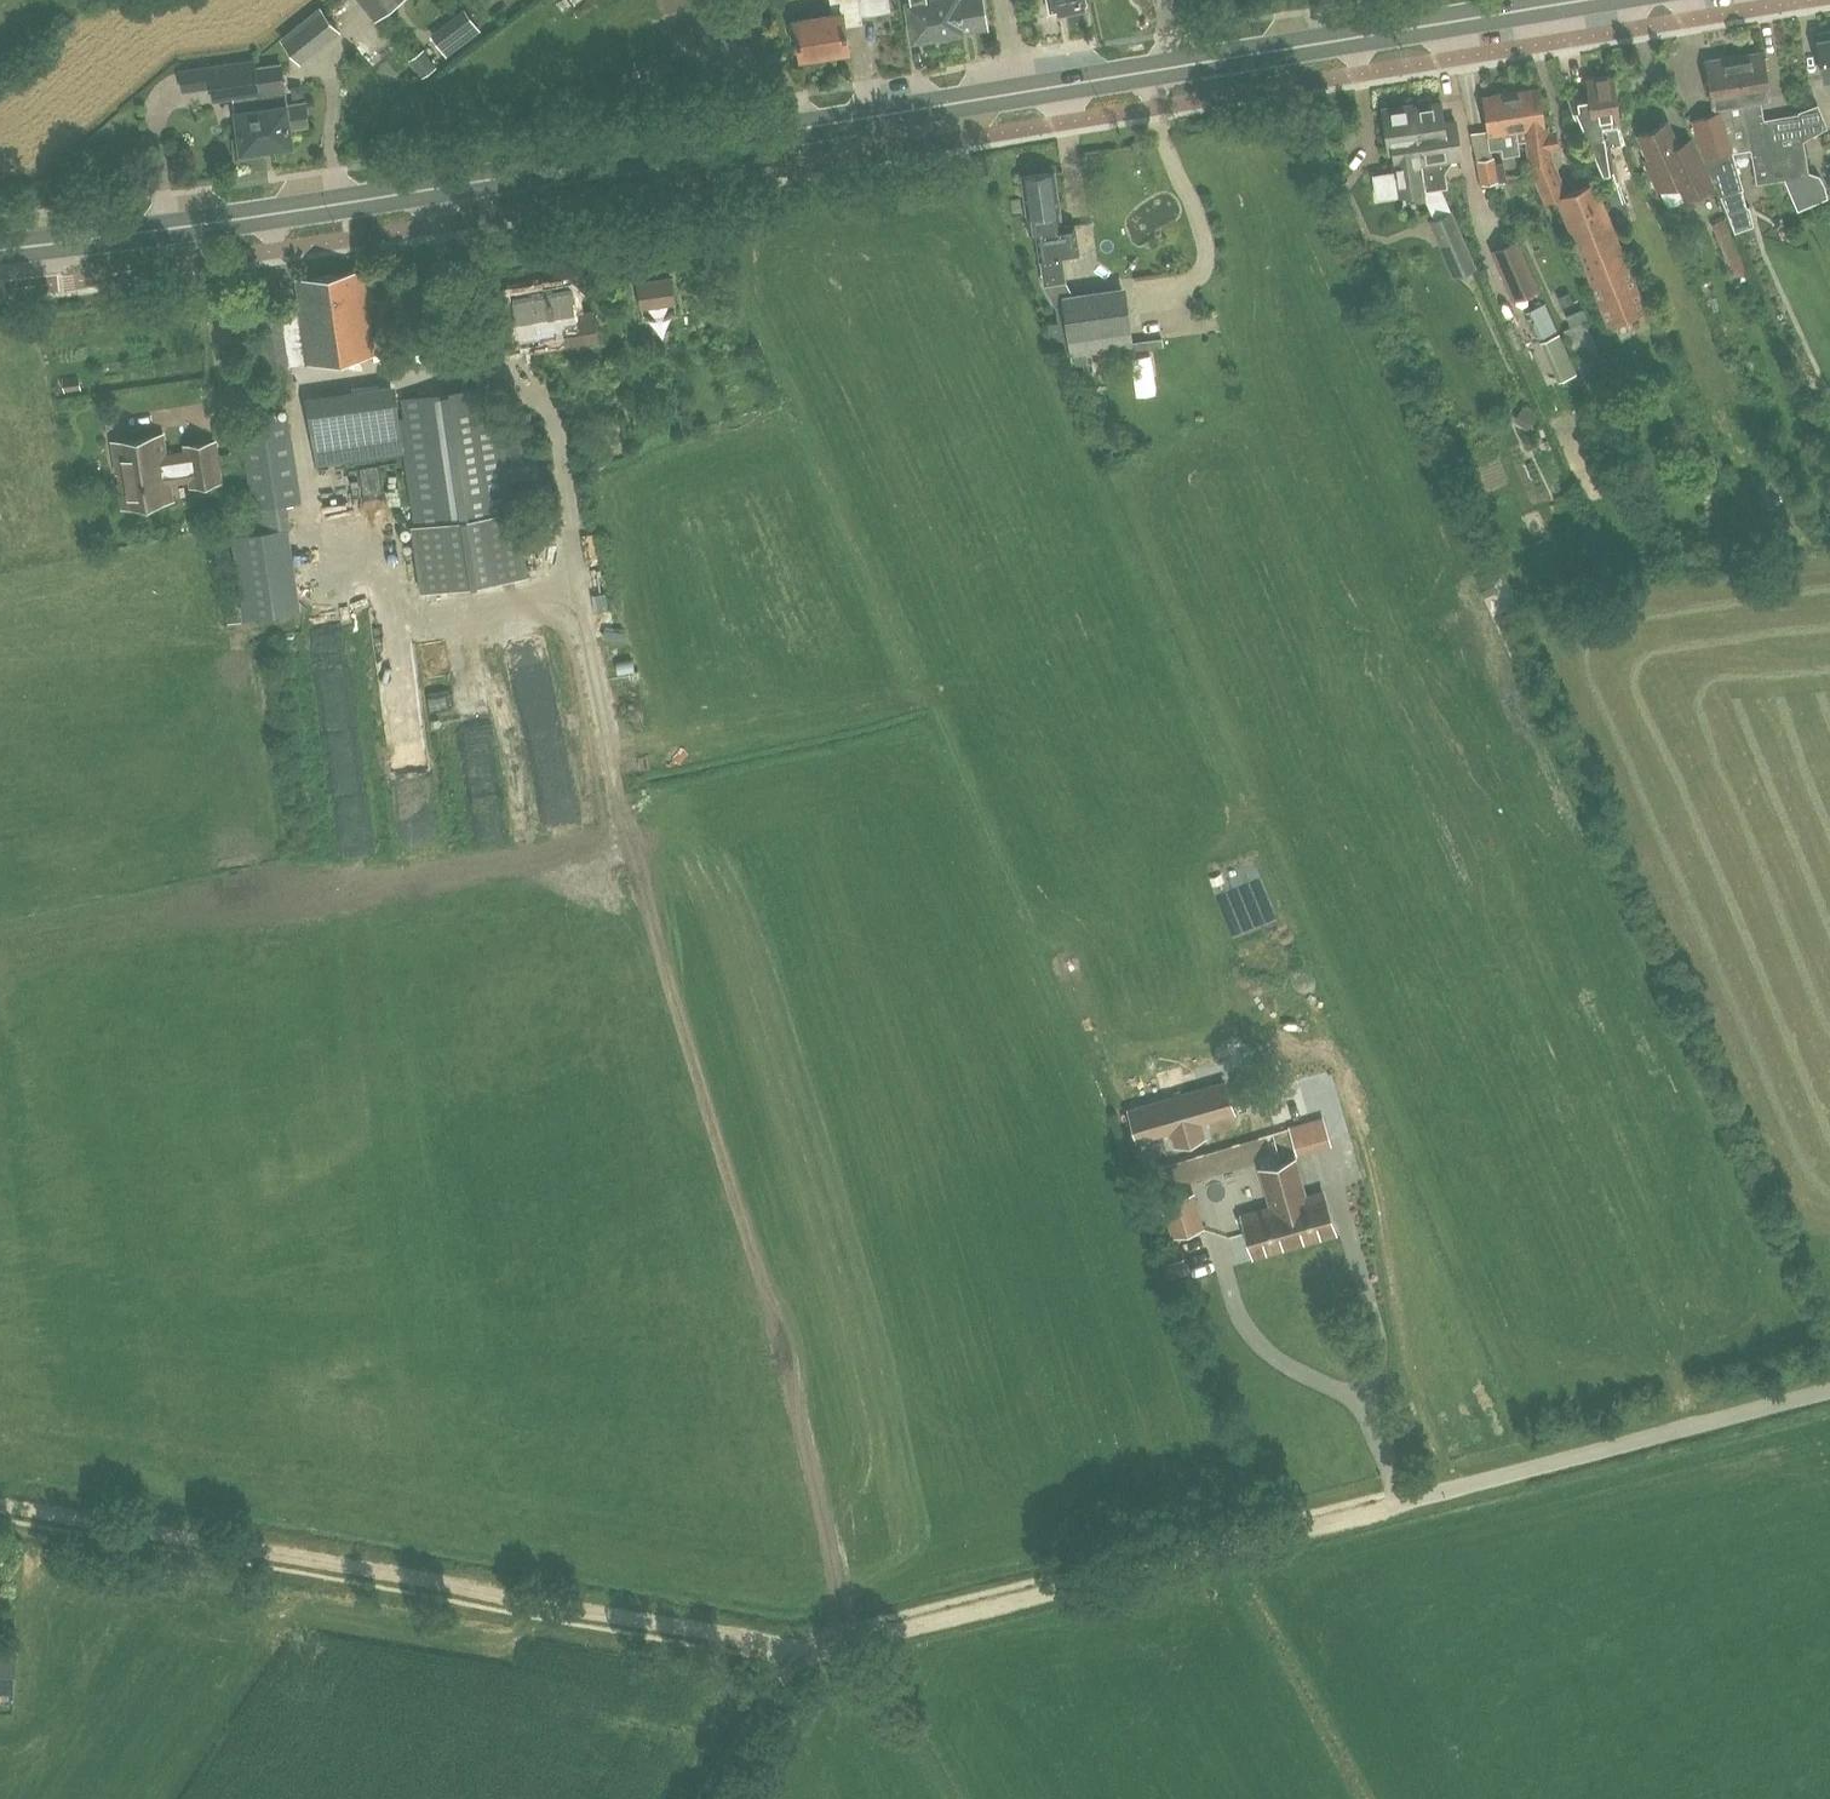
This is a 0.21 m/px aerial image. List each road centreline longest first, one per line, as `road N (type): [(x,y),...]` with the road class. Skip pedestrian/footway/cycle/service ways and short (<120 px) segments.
road 1 (secondary): [(0,252),(365,201),(1565,0)]
road 2 (track): [(0,1507),(797,1655)]
road 3 (track): [(1389,1506),(807,1641),(702,1798)]
road 4 (unclassified): [(1389,1506),(1829,1393)]

